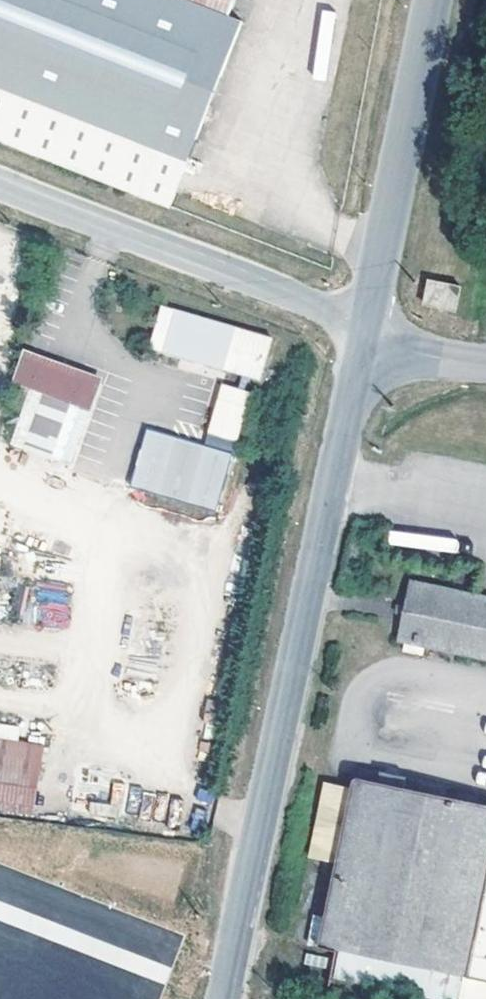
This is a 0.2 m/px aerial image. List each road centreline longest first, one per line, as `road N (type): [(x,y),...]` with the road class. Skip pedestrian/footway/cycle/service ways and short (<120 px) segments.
road 1 (unclassified): [(223,998),(360,341)]
road 2 (unclassified): [(0,181),(364,320)]
road 3 (unclassified): [(364,320),(429,0)]
road 4 (unclassified): [(485,363),(360,341)]

